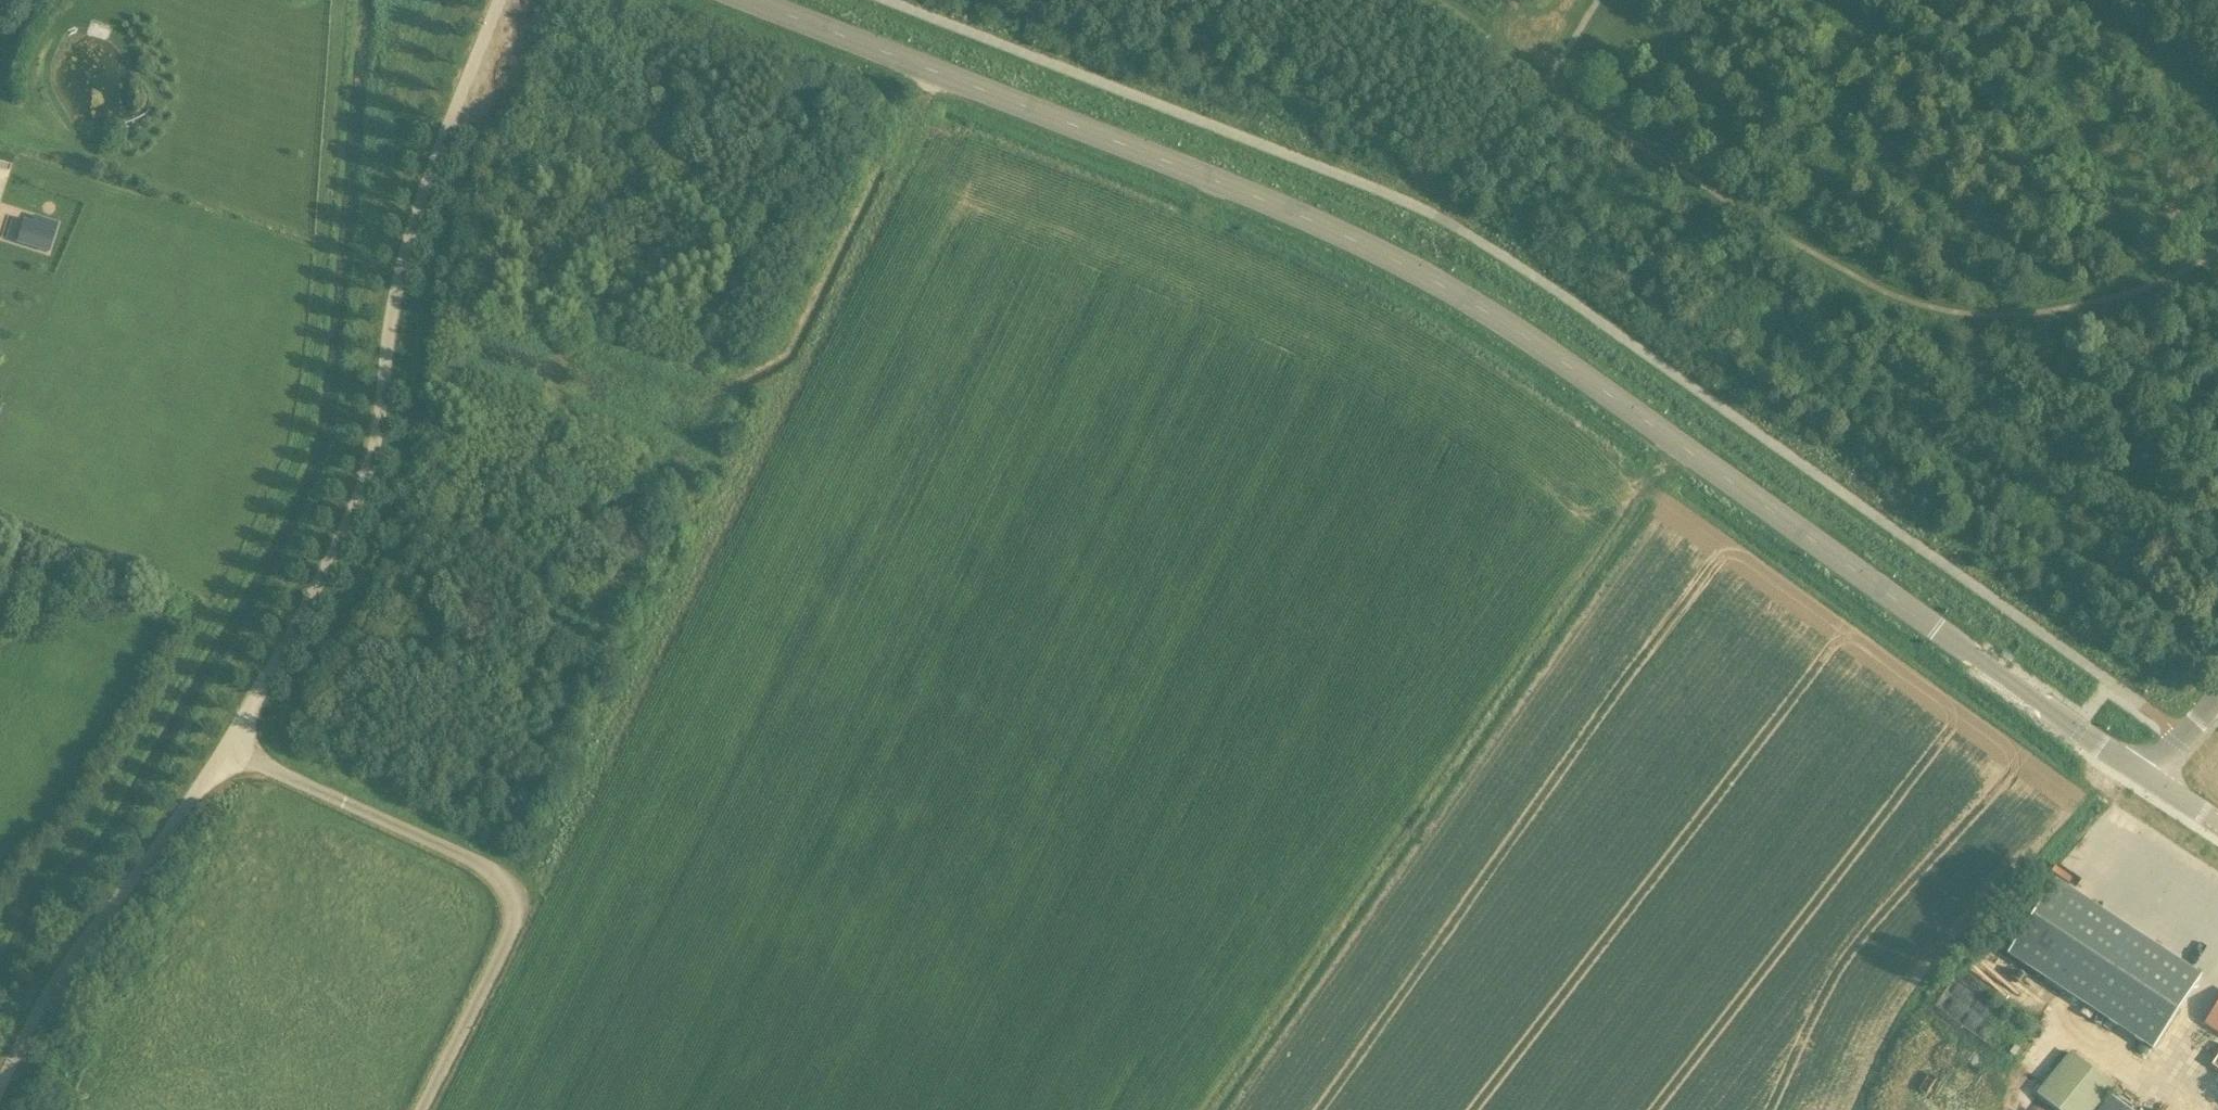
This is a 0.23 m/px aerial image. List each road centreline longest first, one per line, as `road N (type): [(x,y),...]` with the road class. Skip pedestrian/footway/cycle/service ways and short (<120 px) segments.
road 1 (tertiary): [(2142,776),(1529,342),(1418,275),(1298,213),(761,0)]
road 2 (unclassified): [(0,1086),(68,962),(162,843),(265,682),(346,531),(374,458),(405,256),(499,0)]

